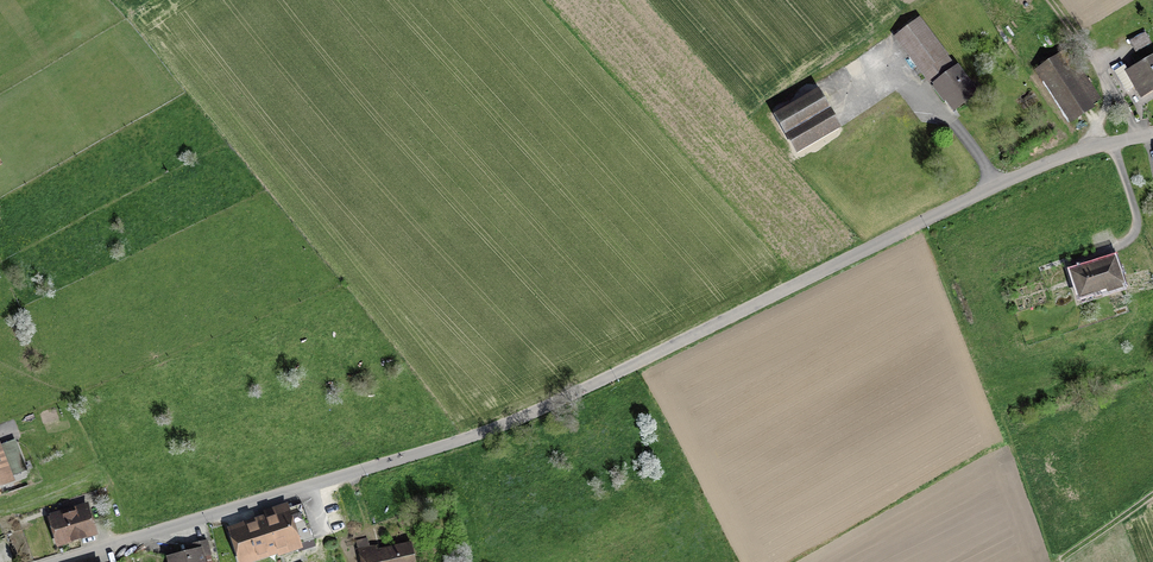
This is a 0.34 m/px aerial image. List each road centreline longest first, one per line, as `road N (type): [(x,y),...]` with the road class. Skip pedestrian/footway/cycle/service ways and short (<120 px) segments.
road 1 (unclassified): [(52,561),(531,412),(1047,163),(1152,137)]

